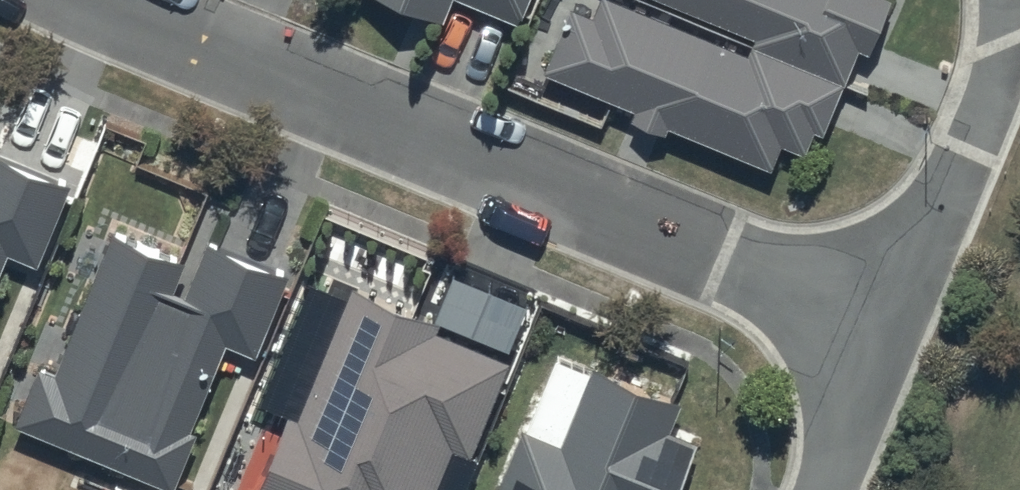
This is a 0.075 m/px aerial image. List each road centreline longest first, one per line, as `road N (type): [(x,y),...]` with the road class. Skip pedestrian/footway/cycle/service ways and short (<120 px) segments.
road 1 (residential): [(891,323),(307,95),(88,0)]
road 2 (residential): [(891,323),(971,151),(1010,42),(1008,0)]
road 3 (residential): [(826,489),(891,323)]

